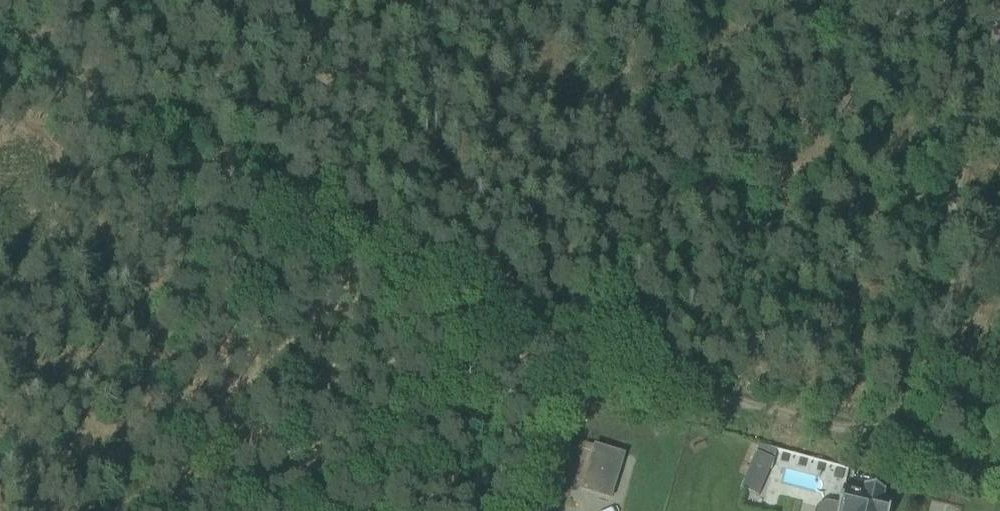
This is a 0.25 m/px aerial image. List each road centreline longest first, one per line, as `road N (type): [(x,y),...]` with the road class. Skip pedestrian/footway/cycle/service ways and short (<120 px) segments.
road 1 (track): [(999,31),(903,418),(841,430),(594,372),(574,374),(528,510)]
road 2 (track): [(0,64),(278,218),(348,0)]
road 3 (track): [(104,510),(158,158)]
road 4 (track): [(278,218),(574,374)]

